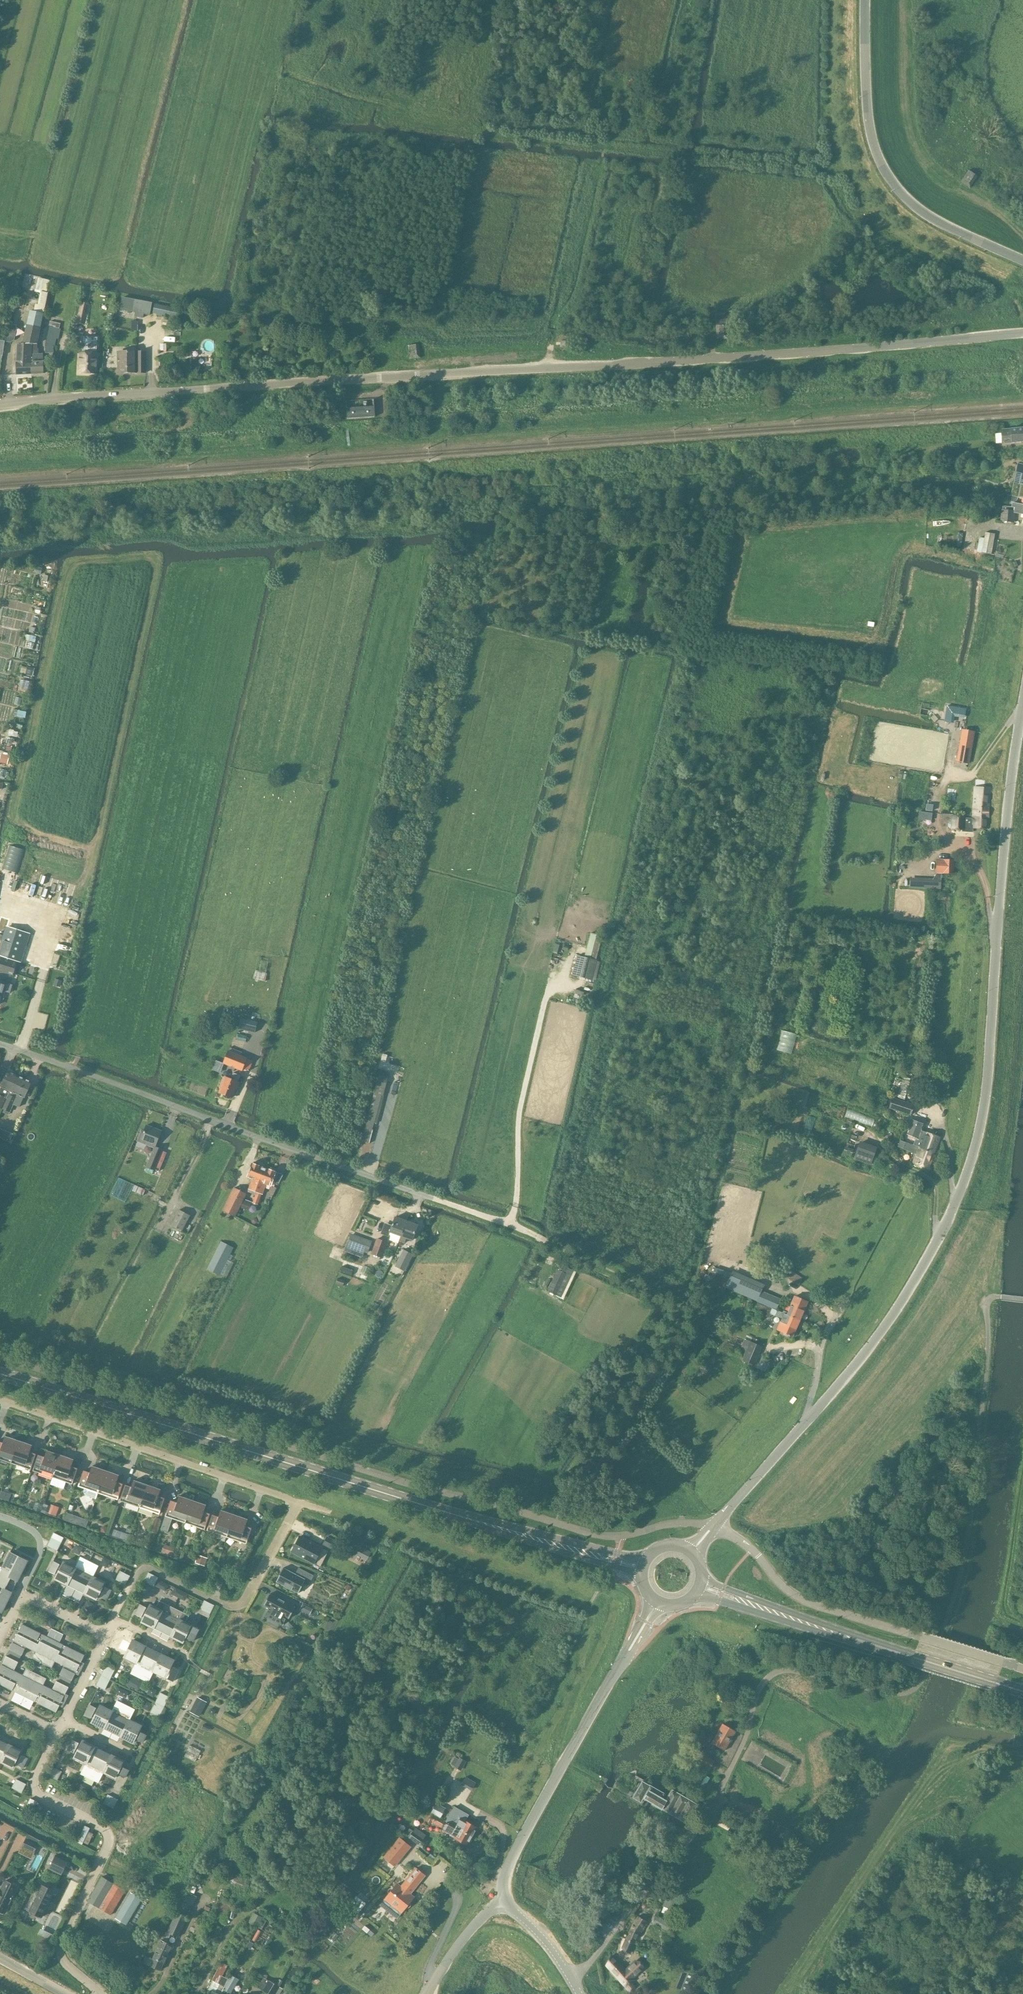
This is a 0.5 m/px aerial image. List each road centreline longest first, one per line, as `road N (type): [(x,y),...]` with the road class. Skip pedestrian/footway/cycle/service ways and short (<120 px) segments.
road 1 (unclassified): [(0,404),(1022,334)]
road 2 (unclassified): [(572,1981),(718,1802),(769,1675),(802,1671),(888,1694),(917,1687),(963,1555),(988,1302),(1022,1299)]
road 3 (unclassified): [(714,1526),(888,1324),(944,1233),(979,1147),(1022,694)]
road 4 (track): [(298,1502),(588,1609),(593,1620),(559,1751),(569,1762)]
road 5 (primary): [(447,1512),(0,1374)]
road 6 (unclassified): [(436,1199),(0,1044)]
road 7 (residential): [(0,1399),(298,1502),(243,1601),(216,1601)]
road 8 (unclassified): [(1022,1669),(792,1595),(714,1526)]
road 9 (unclassified): [(1022,261),(939,222),(892,181),(870,120),(867,0)]
road 10 (track): [(108,0),(48,238),(0,229)]
road 11 (unclassified): [(98,1993),(59,1952),(111,1839),(31,1786)]
road 12 (tertiary): [(496,1903),(624,1659)]
road 13 (primary): [(1022,1691),(789,1617)]
road 14 (track): [(470,116),(576,122),(601,0)]
road 15 (track): [(602,162),(549,368)]
road 16 (primary): [(650,1555),(447,1512)]
road 17 (primary): [(447,1512),(643,1580)]
road 18 (track): [(1022,1617),(1005,1610),(1022,1453)]
road 19 (residential): [(0,1645),(23,1595),(105,1634)]

